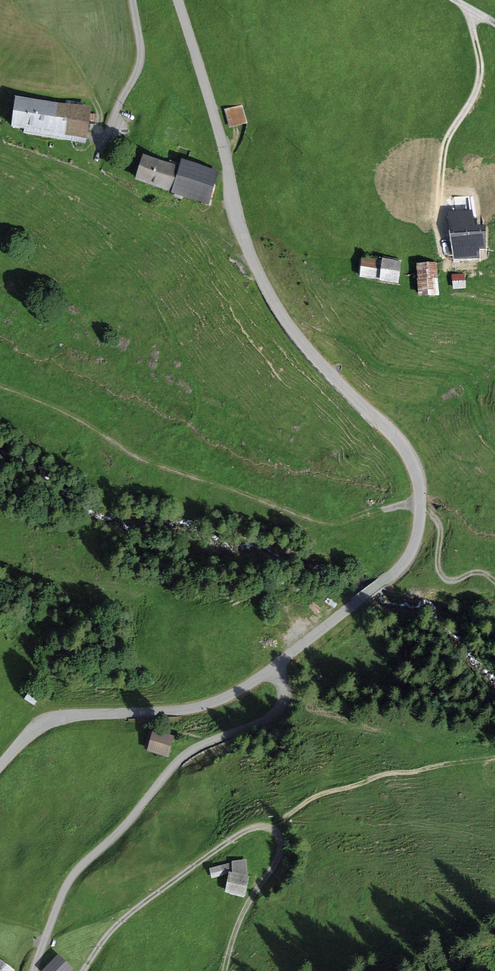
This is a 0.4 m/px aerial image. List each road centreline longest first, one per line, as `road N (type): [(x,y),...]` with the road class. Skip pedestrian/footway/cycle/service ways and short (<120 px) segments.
road 1 (unclassified): [(175,0),(252,257),(312,357),(418,480)]
road 2 (track): [(0,398),(321,519),(386,509),(418,480)]
road 3 (track): [(81,970),(109,929),(176,867),(242,823),(273,821),(286,835),(282,853),(255,877),(220,970)]
road 4 (residential): [(279,665),(286,690),(279,707),(184,754),(77,859),(52,898),(32,970)]
road 5 (unclassified): [(0,761),(57,710),(223,700),(279,665)]
road 6 (unclassified): [(279,665),(366,603),(403,565),(418,480)]

